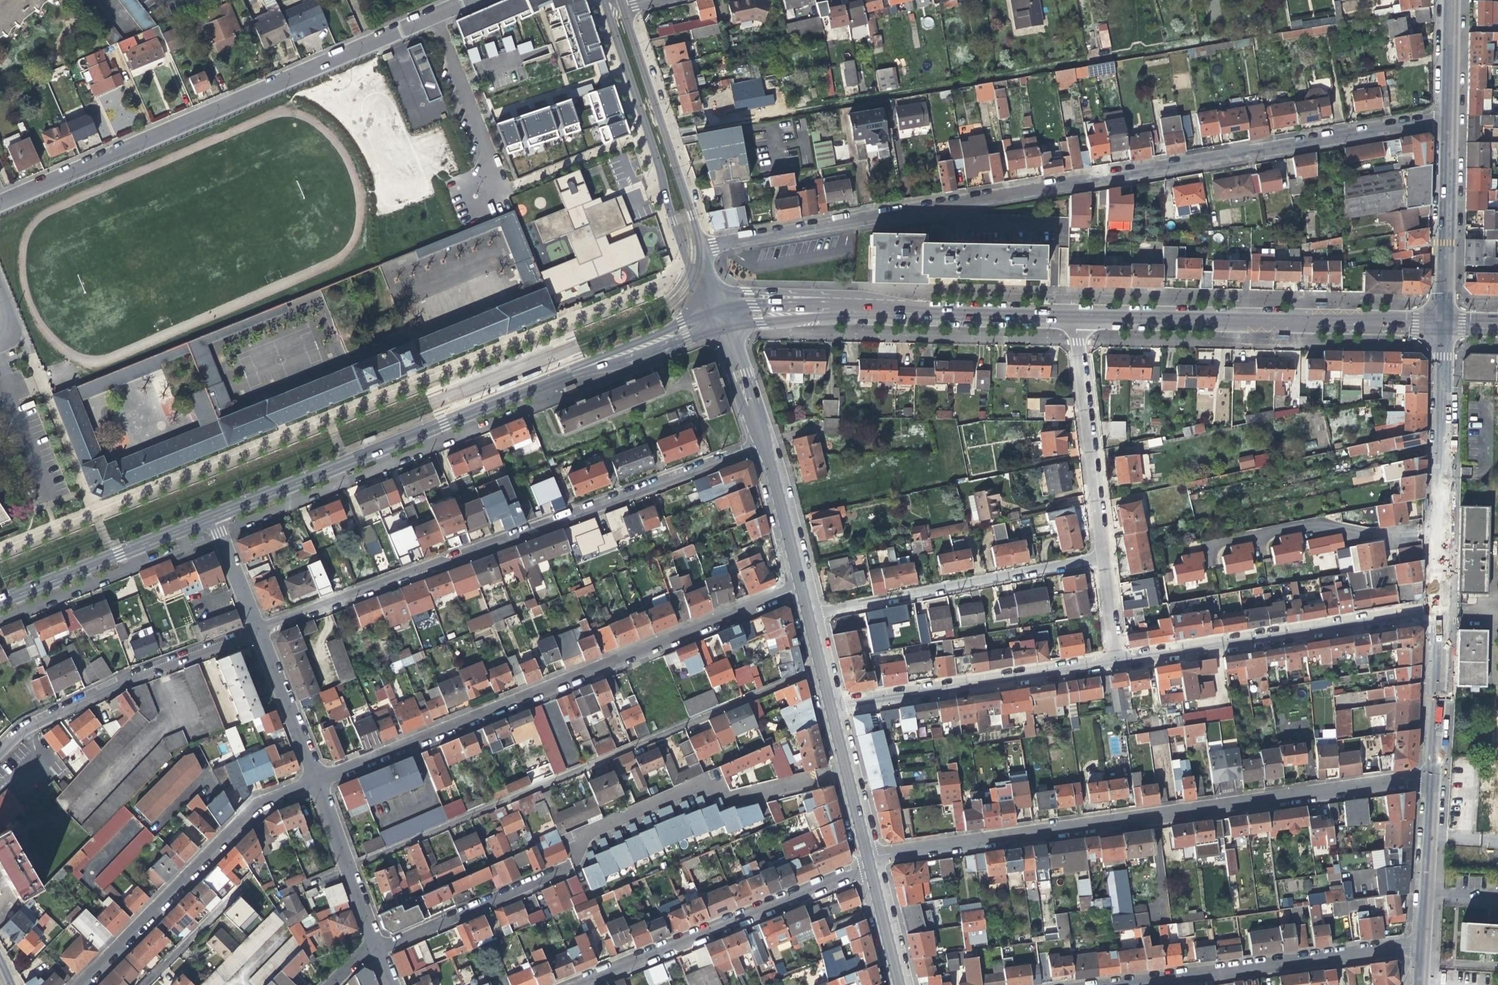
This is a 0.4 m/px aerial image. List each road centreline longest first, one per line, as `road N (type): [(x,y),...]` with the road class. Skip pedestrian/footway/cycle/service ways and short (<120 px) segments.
road 1 (residential): [(705,248),(1449,115)]
road 2 (residential): [(870,864),(878,855),(1429,775)]
road 3 (residential): [(253,629),(761,444)]
road 4 (secondary): [(210,515),(711,318)]
road 5 (track): [(699,129),(1223,39)]
road 6 (residential): [(313,780),(796,587)]
road 7 (residential): [(0,205),(474,0)]
road 8 (residential): [(345,867),(816,669)]
road 9 (secondary): [(1072,315),(1440,323)]
road 10 (residential): [(604,0),(711,318)]
road 11 (residential): [(1434,609),(1115,661)]
road 12 (residential): [(573,984),(870,864)]
road 13 (residential): [(78,984),(253,809),(313,780)]
road 14 (residential): [(1418,944),(1113,984)]
road 15 (residential): [(803,615),(1101,556)]
road 16 (residential): [(1115,661),(825,707)]
road 17 (secondary): [(1434,609),(1440,323)]
road 18 (residential): [(253,629),(84,697),(0,748)]
road 19 (residential): [(705,248),(622,5)]
road 20 (residential): [(1101,556),(1072,315)]
road 21 (secondary): [(0,601),(210,515)]
road 22 (residential): [(567,866),(375,949)]
road 23 (secondary): [(1440,323),(1449,115)]
road 24 (secondary): [(913,312),(859,295),(716,291)]
road 25 (secondary): [(720,315),(913,312)]
road 26 (secondary): [(1429,775),(1434,609)]
road 27 (residential): [(825,707),(870,864)]
road 28 (residential): [(313,780),(253,629)]
road 29 (secondary): [(913,312),(1072,315)]
road 30 (residential): [(761,444),(796,587)]
road 31 (residential): [(141,984),(240,886)]
road 32 (residential): [(870,864),(899,984)]
road 33 (residential): [(253,629),(210,515)]

